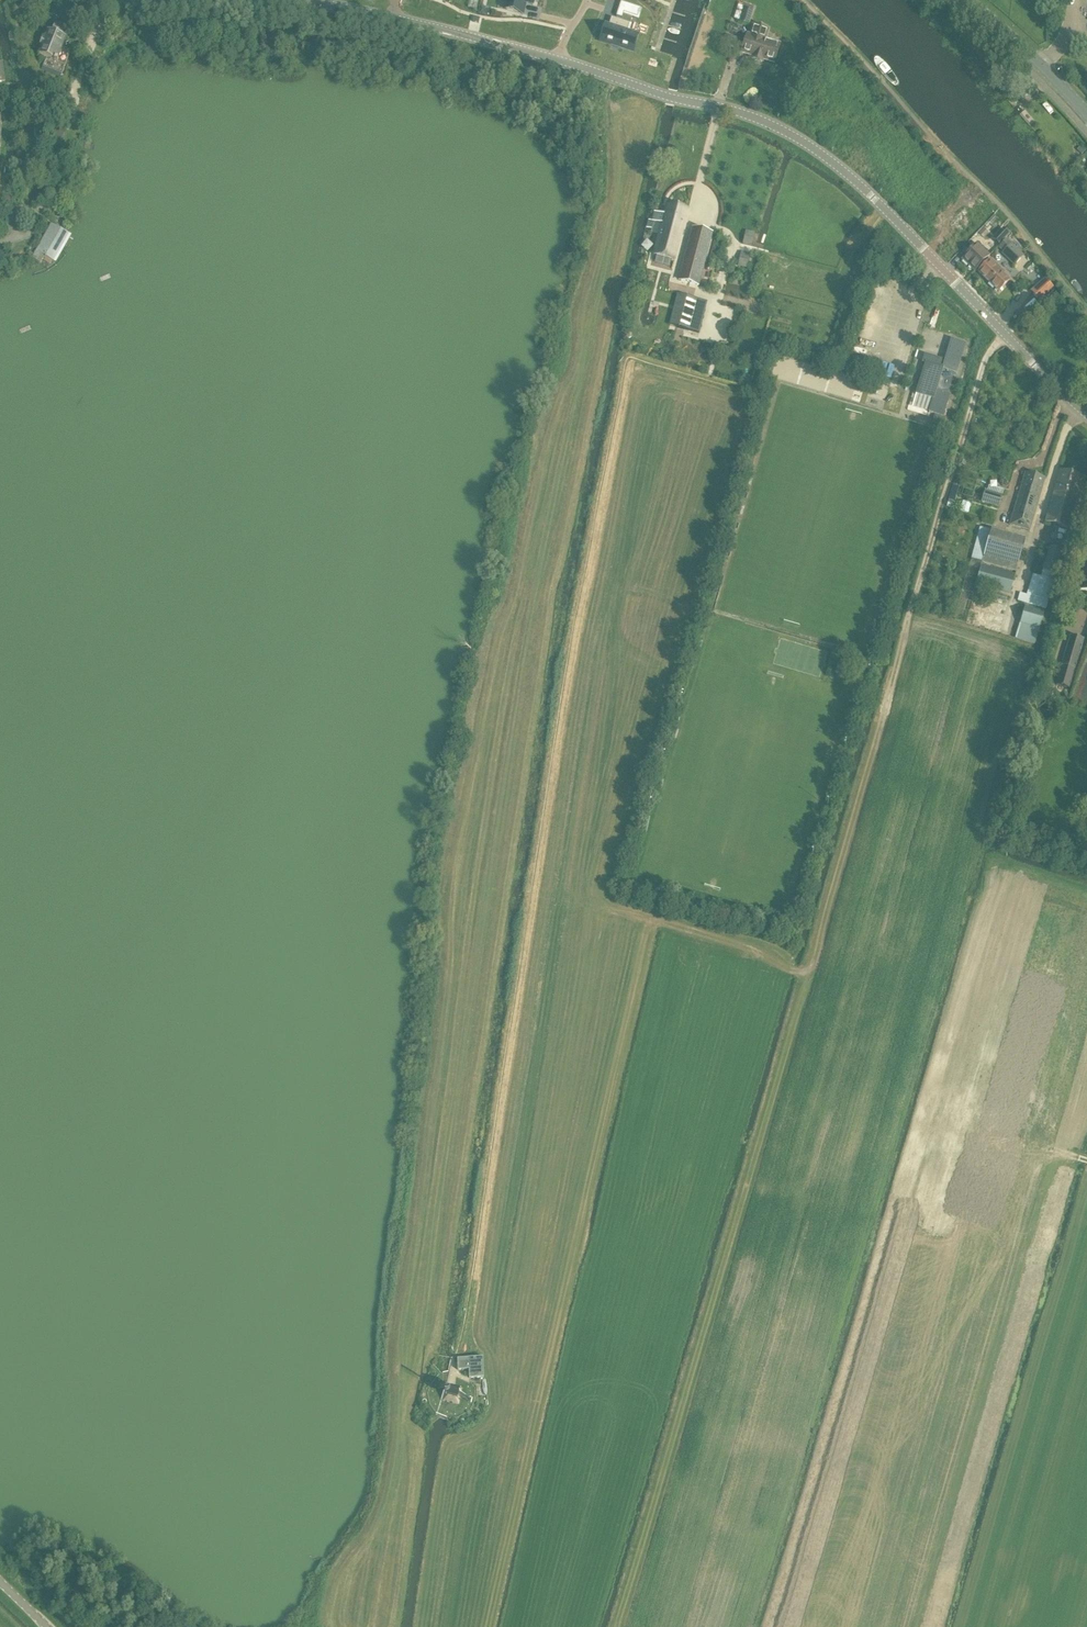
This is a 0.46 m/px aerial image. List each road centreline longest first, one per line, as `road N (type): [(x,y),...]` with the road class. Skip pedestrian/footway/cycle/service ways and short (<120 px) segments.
road 1 (track): [(1005,336),(985,359),(808,973)]
road 2 (tertiary): [(1086,415),(816,151),(747,117),(567,63)]
road 3 (track): [(599,907),(808,973),(744,1202)]
road 4 (tertiary): [(567,63),(391,16)]
road 5 (secondary): [(1086,115),(969,0)]

